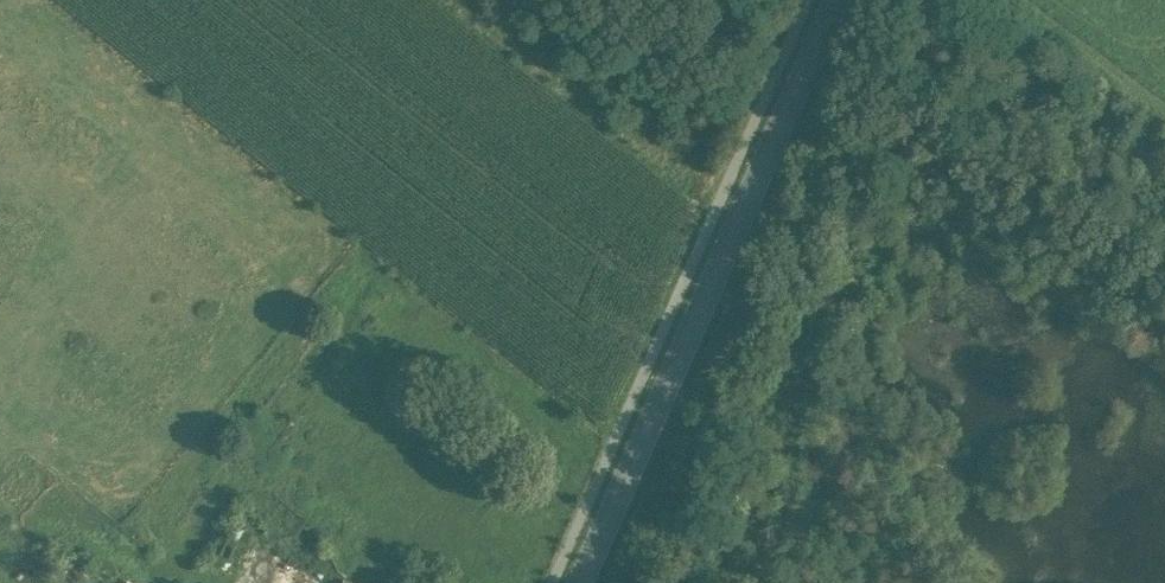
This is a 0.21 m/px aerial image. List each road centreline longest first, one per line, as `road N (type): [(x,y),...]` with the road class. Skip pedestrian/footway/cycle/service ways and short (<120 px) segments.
road 1 (tertiary): [(835,0),(583,582)]

